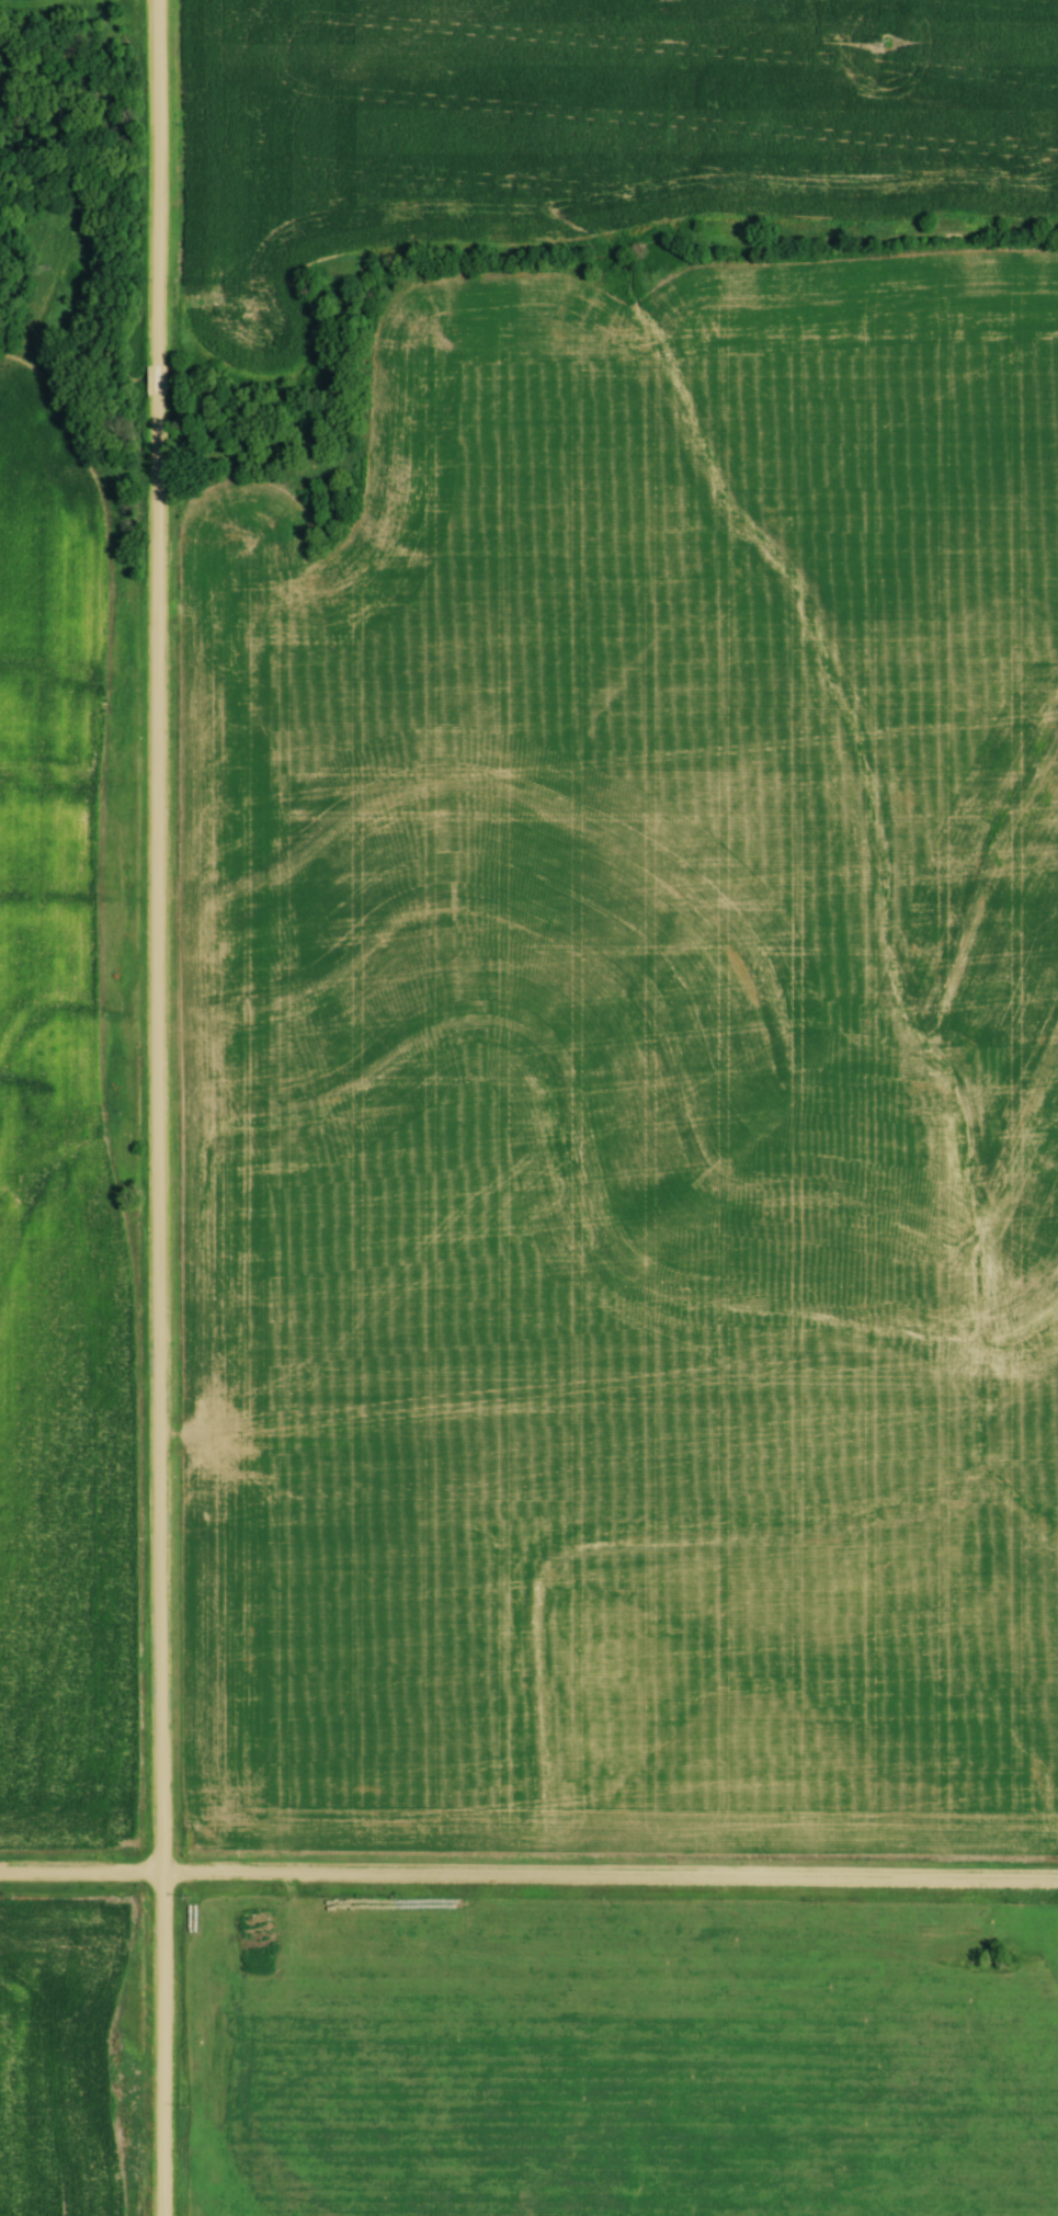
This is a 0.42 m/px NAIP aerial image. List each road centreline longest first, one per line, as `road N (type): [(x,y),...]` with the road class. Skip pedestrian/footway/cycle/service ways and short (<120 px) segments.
road 1 (residential): [(152,2215),(147,0)]
road 2 (residential): [(1057,1881),(0,1873)]

